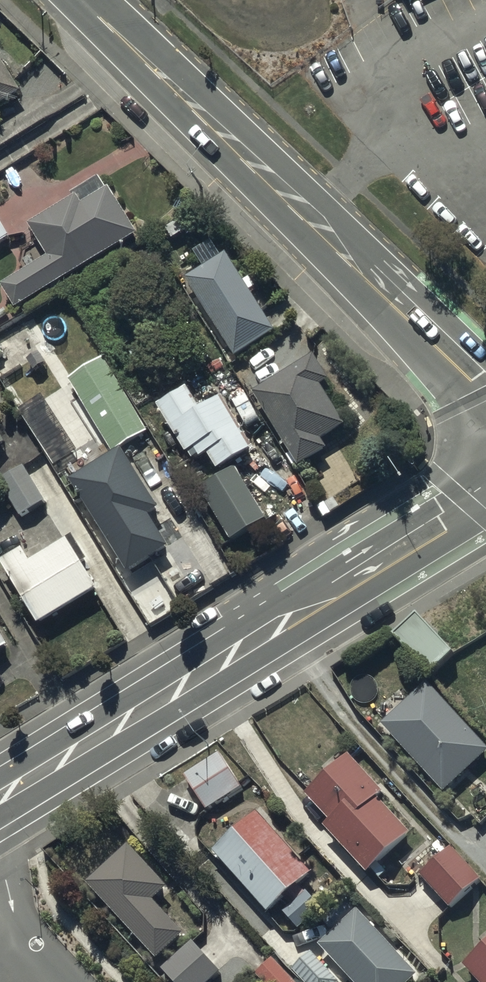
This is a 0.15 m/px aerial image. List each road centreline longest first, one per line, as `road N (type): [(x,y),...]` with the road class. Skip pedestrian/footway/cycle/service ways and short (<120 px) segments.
road 1 (secondary): [(485,504),(0,803)]
road 2 (tertiary): [(82,0),(485,392)]

